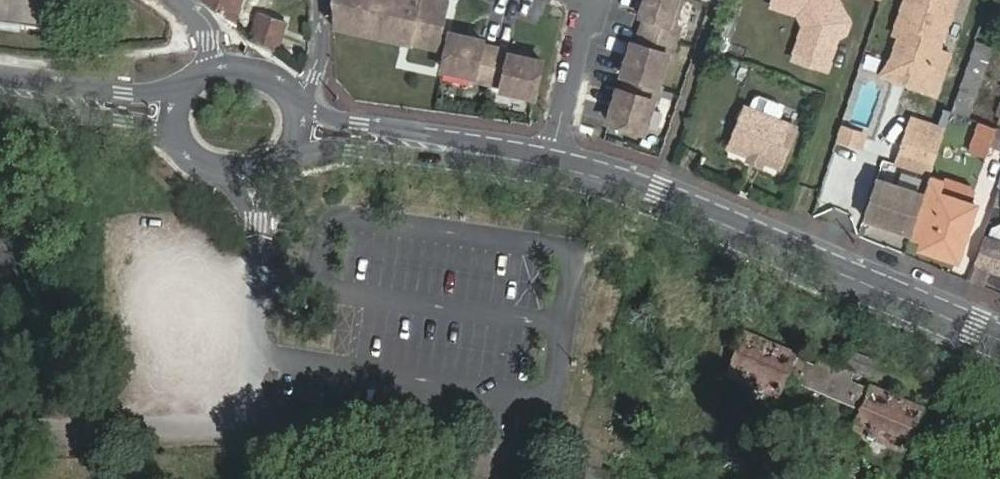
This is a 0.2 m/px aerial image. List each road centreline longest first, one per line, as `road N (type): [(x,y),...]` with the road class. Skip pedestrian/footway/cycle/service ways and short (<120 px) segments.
road 1 (tertiary): [(999,339),(608,177),(513,154)]
road 2 (tertiary): [(289,152),(358,147),(513,154)]
road 3 (tertiary): [(513,154),(301,107)]
road 4 (tertiary): [(16,90),(181,133)]
road 5 (tertiary): [(183,90),(16,90)]
road 6 (tertiary): [(181,133),(190,152),(227,168),(261,168),(289,152)]

